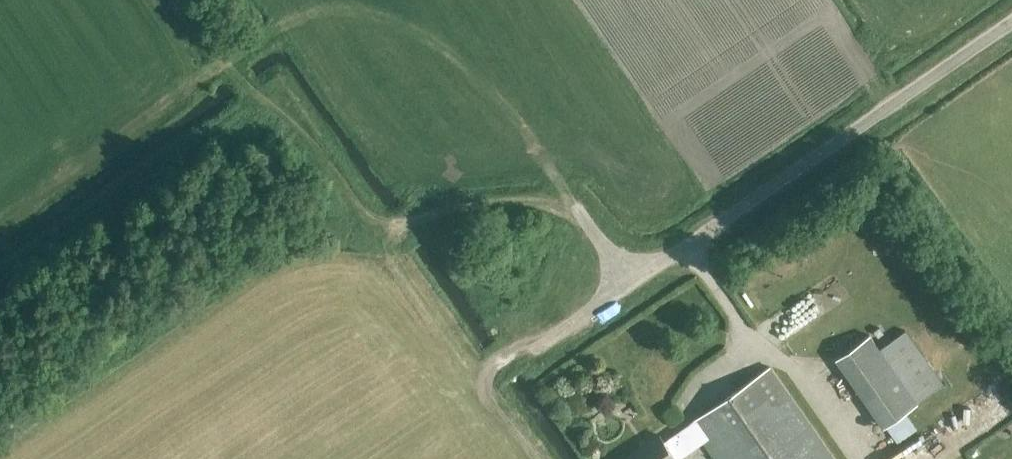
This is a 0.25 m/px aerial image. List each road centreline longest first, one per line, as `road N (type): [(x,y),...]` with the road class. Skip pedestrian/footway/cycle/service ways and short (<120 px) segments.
road 1 (unclassified): [(632,277),(1011,18)]
road 2 (track): [(0,414),(268,229),(375,218)]
road 3 (track): [(175,0),(207,48),(303,132),(375,218)]
road 4 (unclassified): [(375,218),(570,197),(632,277)]

